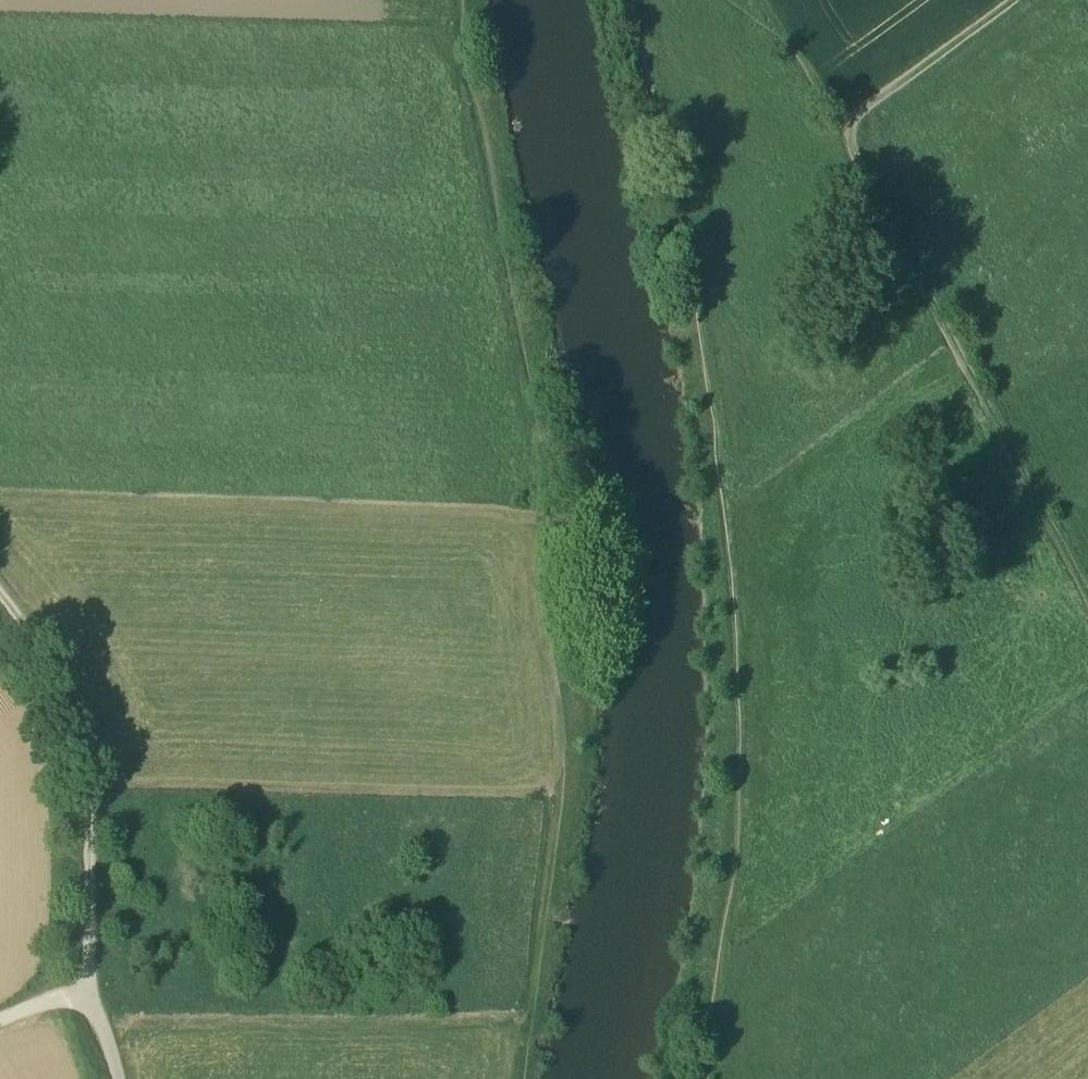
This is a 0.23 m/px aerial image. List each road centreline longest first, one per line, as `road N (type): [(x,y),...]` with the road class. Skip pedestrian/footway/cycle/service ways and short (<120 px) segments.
road 1 (track): [(1018,0),(857,119),(1087,575)]
road 2 (track): [(0,590),(85,719),(97,772),(96,996)]

